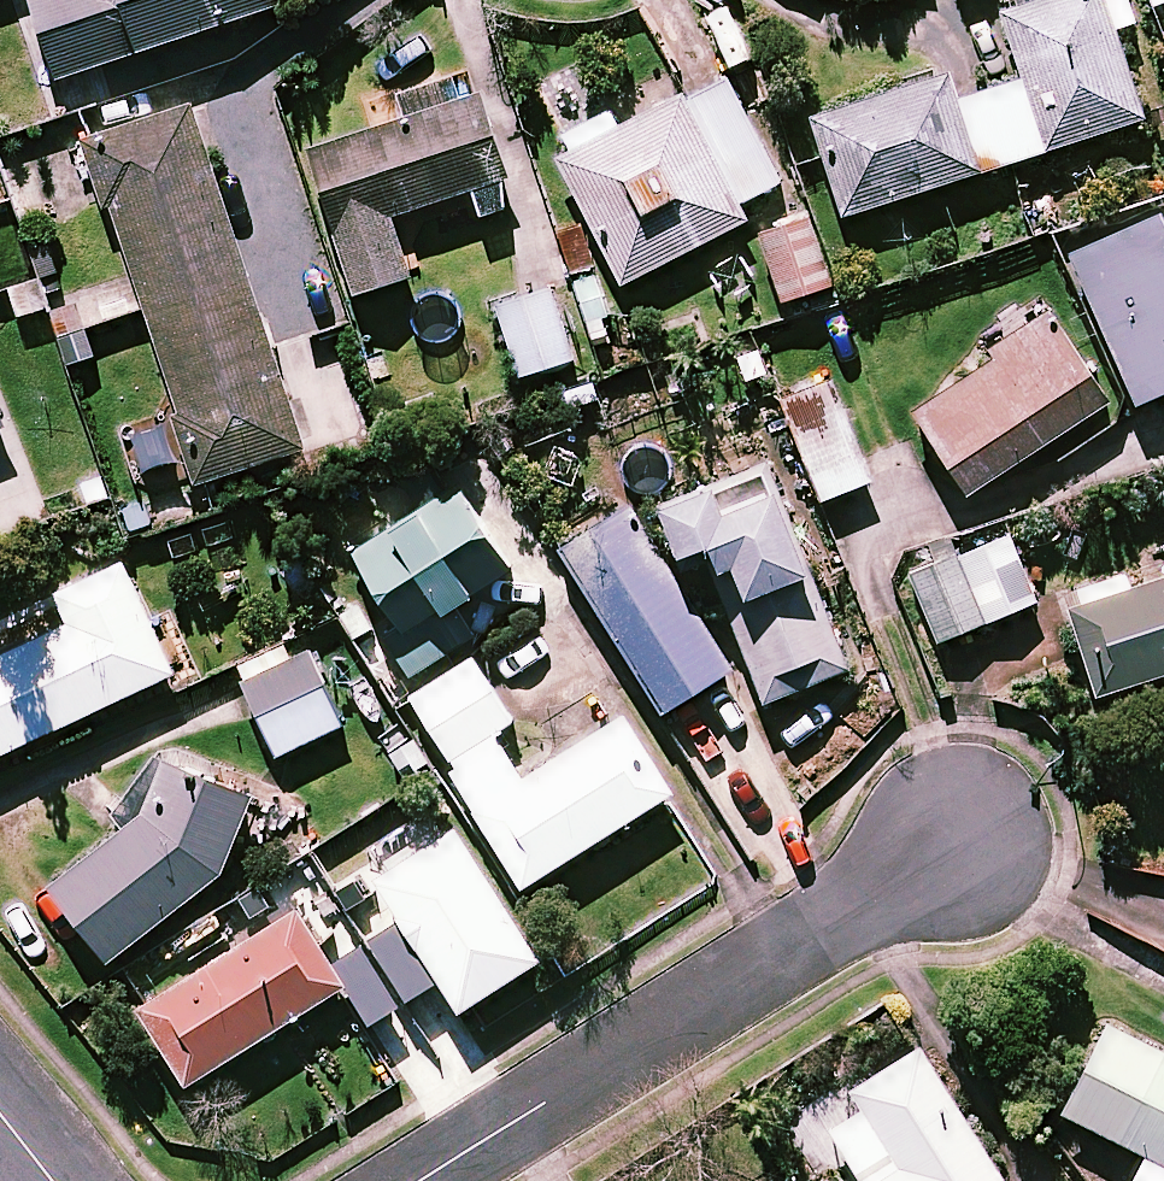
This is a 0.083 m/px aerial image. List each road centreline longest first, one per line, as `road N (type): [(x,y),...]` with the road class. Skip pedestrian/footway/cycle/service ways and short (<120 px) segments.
road 1 (residential): [(957,835),(407,1180)]

